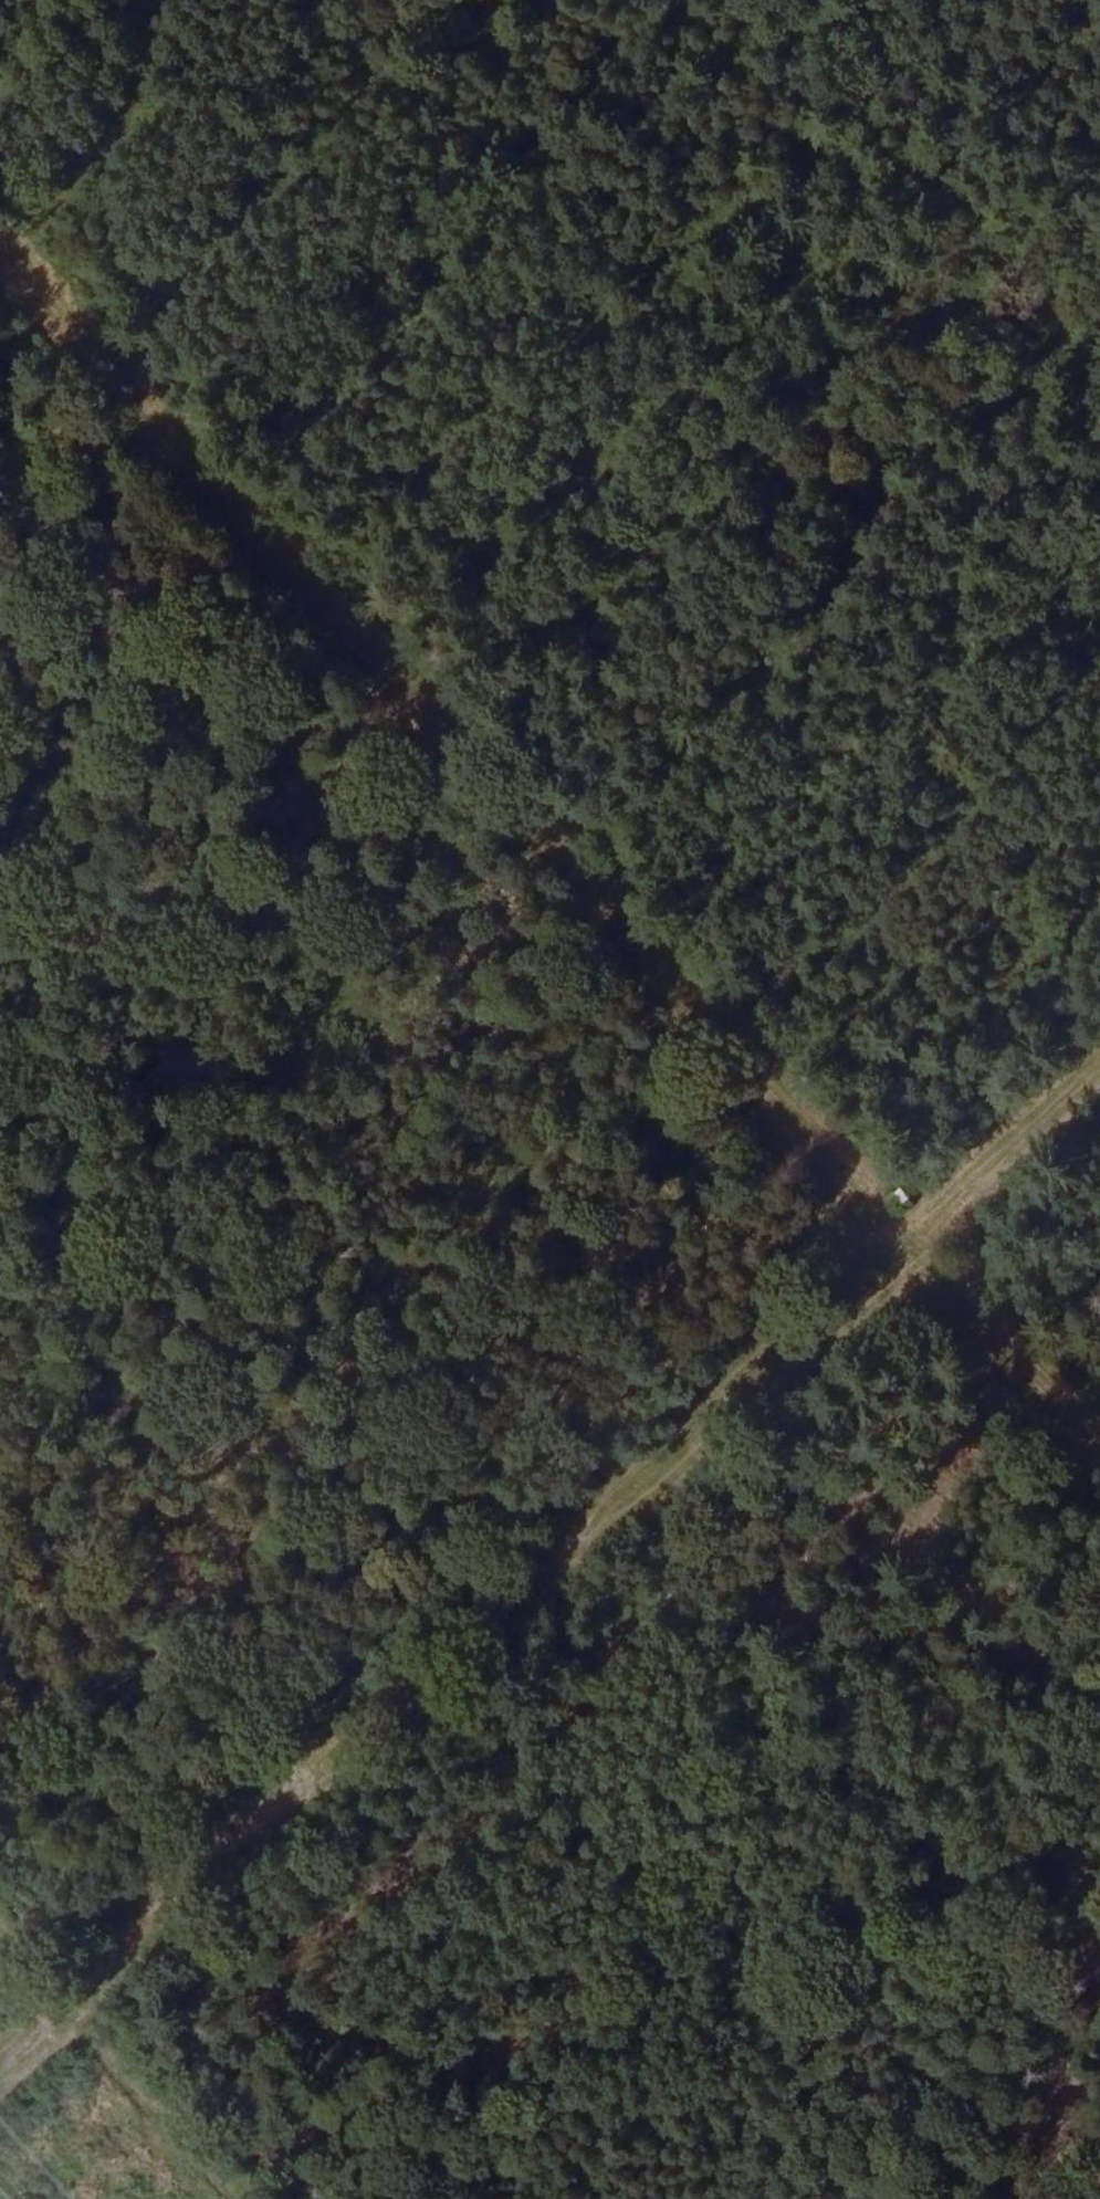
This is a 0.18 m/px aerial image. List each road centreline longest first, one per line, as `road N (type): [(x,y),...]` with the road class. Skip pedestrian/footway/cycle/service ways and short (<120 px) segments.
road 1 (track): [(1099,1453),(151,420)]
road 2 (track): [(0,2075),(907,1239)]
road 3 (track): [(151,420),(698,0)]
road 4 (track): [(1099,1047),(958,1169),(907,1239)]
road 5 (track): [(151,420),(0,258)]
road 6 (track): [(151,420),(0,512)]

